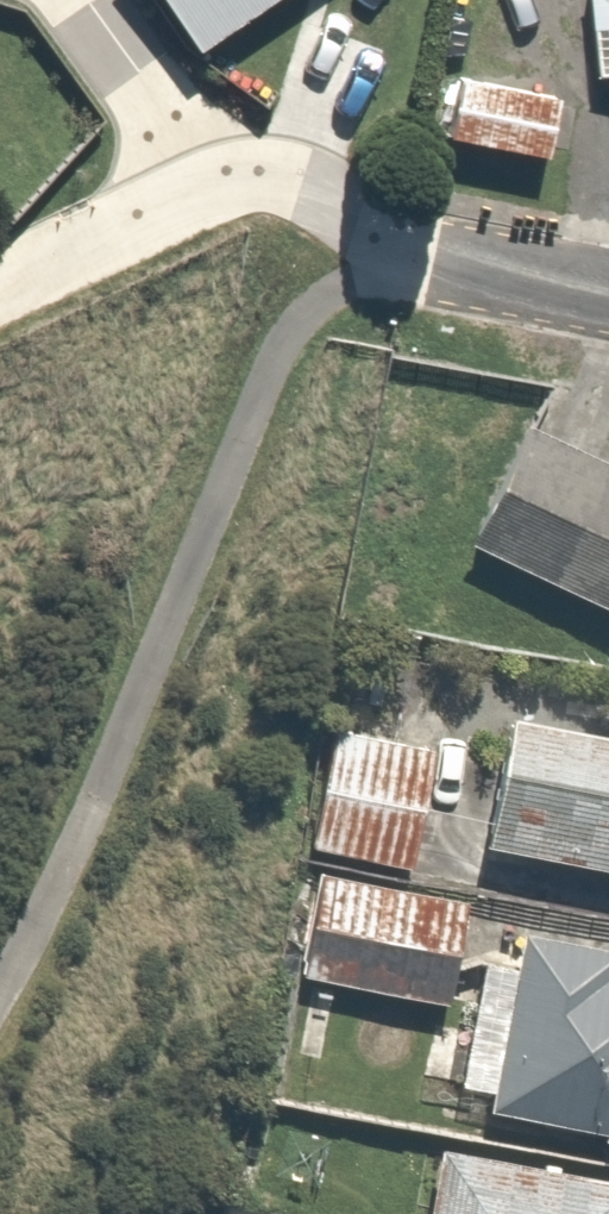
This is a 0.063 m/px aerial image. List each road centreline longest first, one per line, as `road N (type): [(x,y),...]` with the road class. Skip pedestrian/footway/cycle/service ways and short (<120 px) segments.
road 1 (residential): [(397,265),(320,206),(223,193),(123,205),(0,264)]
road 2 (residential): [(397,265),(608,301)]

